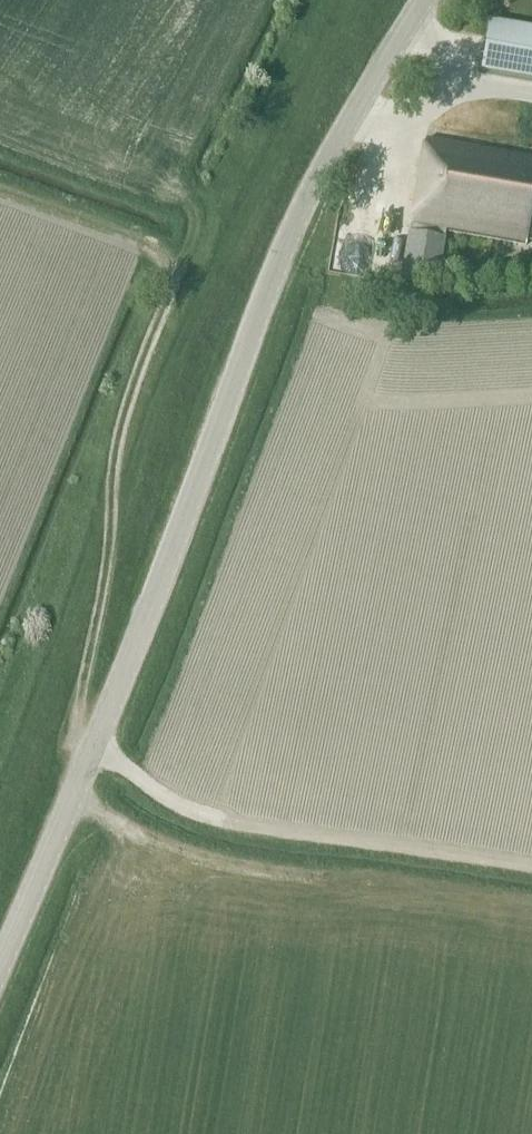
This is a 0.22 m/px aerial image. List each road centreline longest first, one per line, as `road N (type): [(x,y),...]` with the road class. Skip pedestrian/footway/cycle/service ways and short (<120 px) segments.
road 1 (secondary): [(0,967),(308,189),(424,0)]
road 2 (track): [(531,870),(196,819),(80,739),(112,461),(169,278),(154,253)]
road 3 (track): [(531,910),(174,849),(71,800)]

